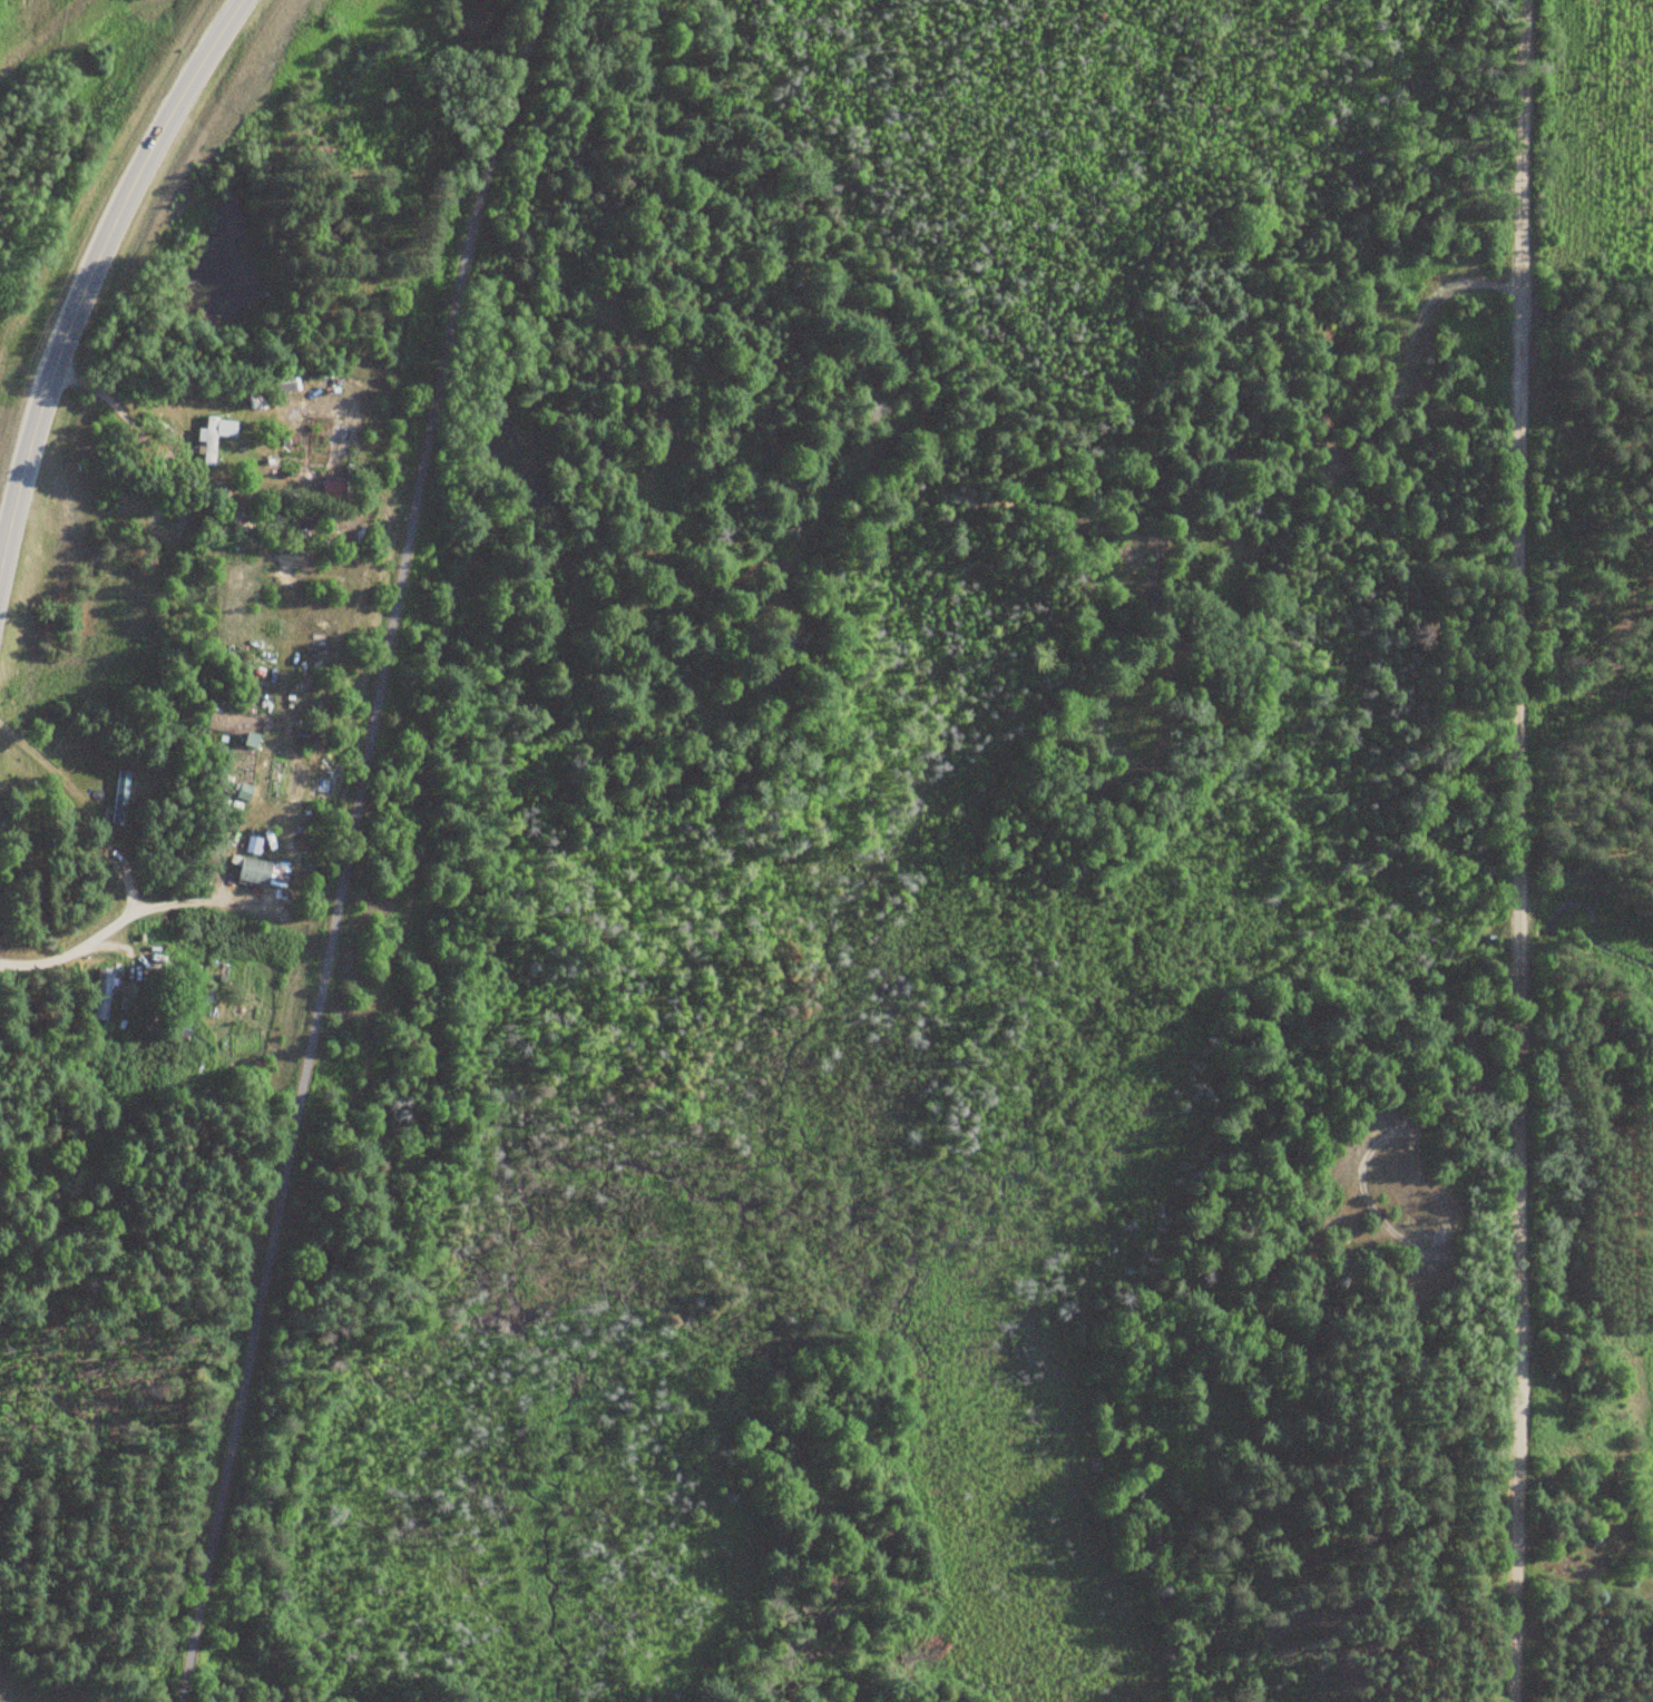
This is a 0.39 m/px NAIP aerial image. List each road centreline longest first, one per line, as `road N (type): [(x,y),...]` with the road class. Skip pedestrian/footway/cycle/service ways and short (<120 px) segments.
road 1 (residential): [(1513,1701),(1524,0)]
road 2 (tertiary): [(0,576),(53,361),(101,245),(243,0)]

